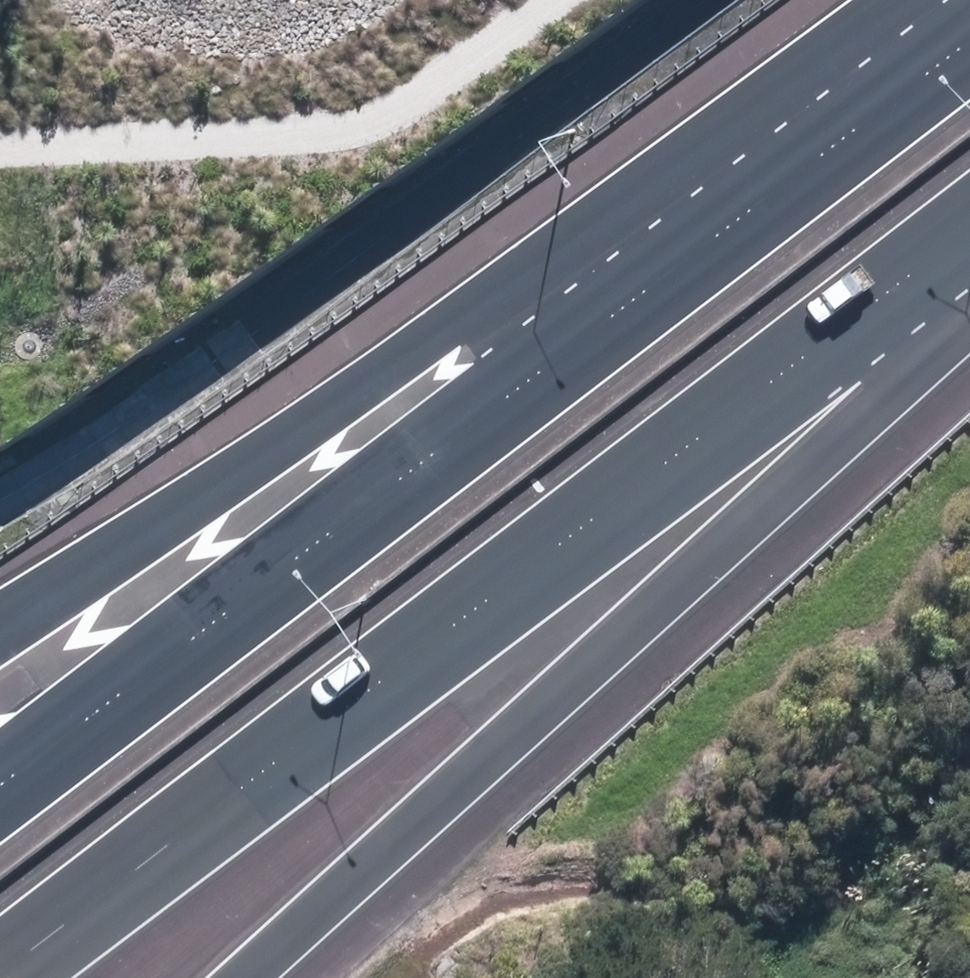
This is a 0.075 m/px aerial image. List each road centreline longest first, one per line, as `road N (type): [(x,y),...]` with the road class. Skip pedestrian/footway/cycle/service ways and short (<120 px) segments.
road 1 (motorway): [(0,790),(969,40)]
road 2 (motorway): [(969,228),(0,976)]
road 3 (motorway): [(0,624),(904,0)]
road 4 (motorway): [(969,313),(247,977)]

